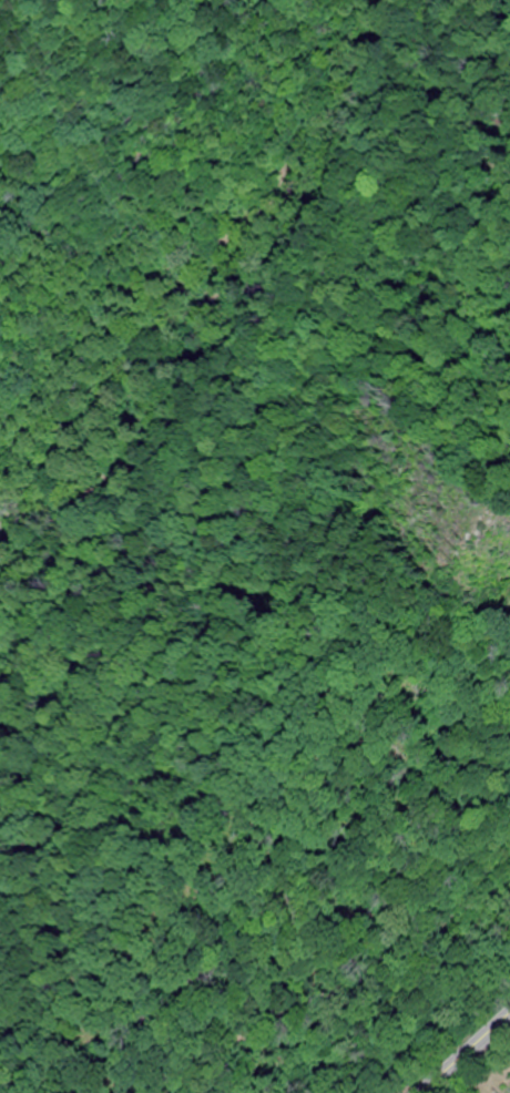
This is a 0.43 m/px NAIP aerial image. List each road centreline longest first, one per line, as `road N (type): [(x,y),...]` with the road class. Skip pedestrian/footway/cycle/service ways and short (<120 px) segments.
road 1 (secondary): [(415,1092),(509,1007)]

